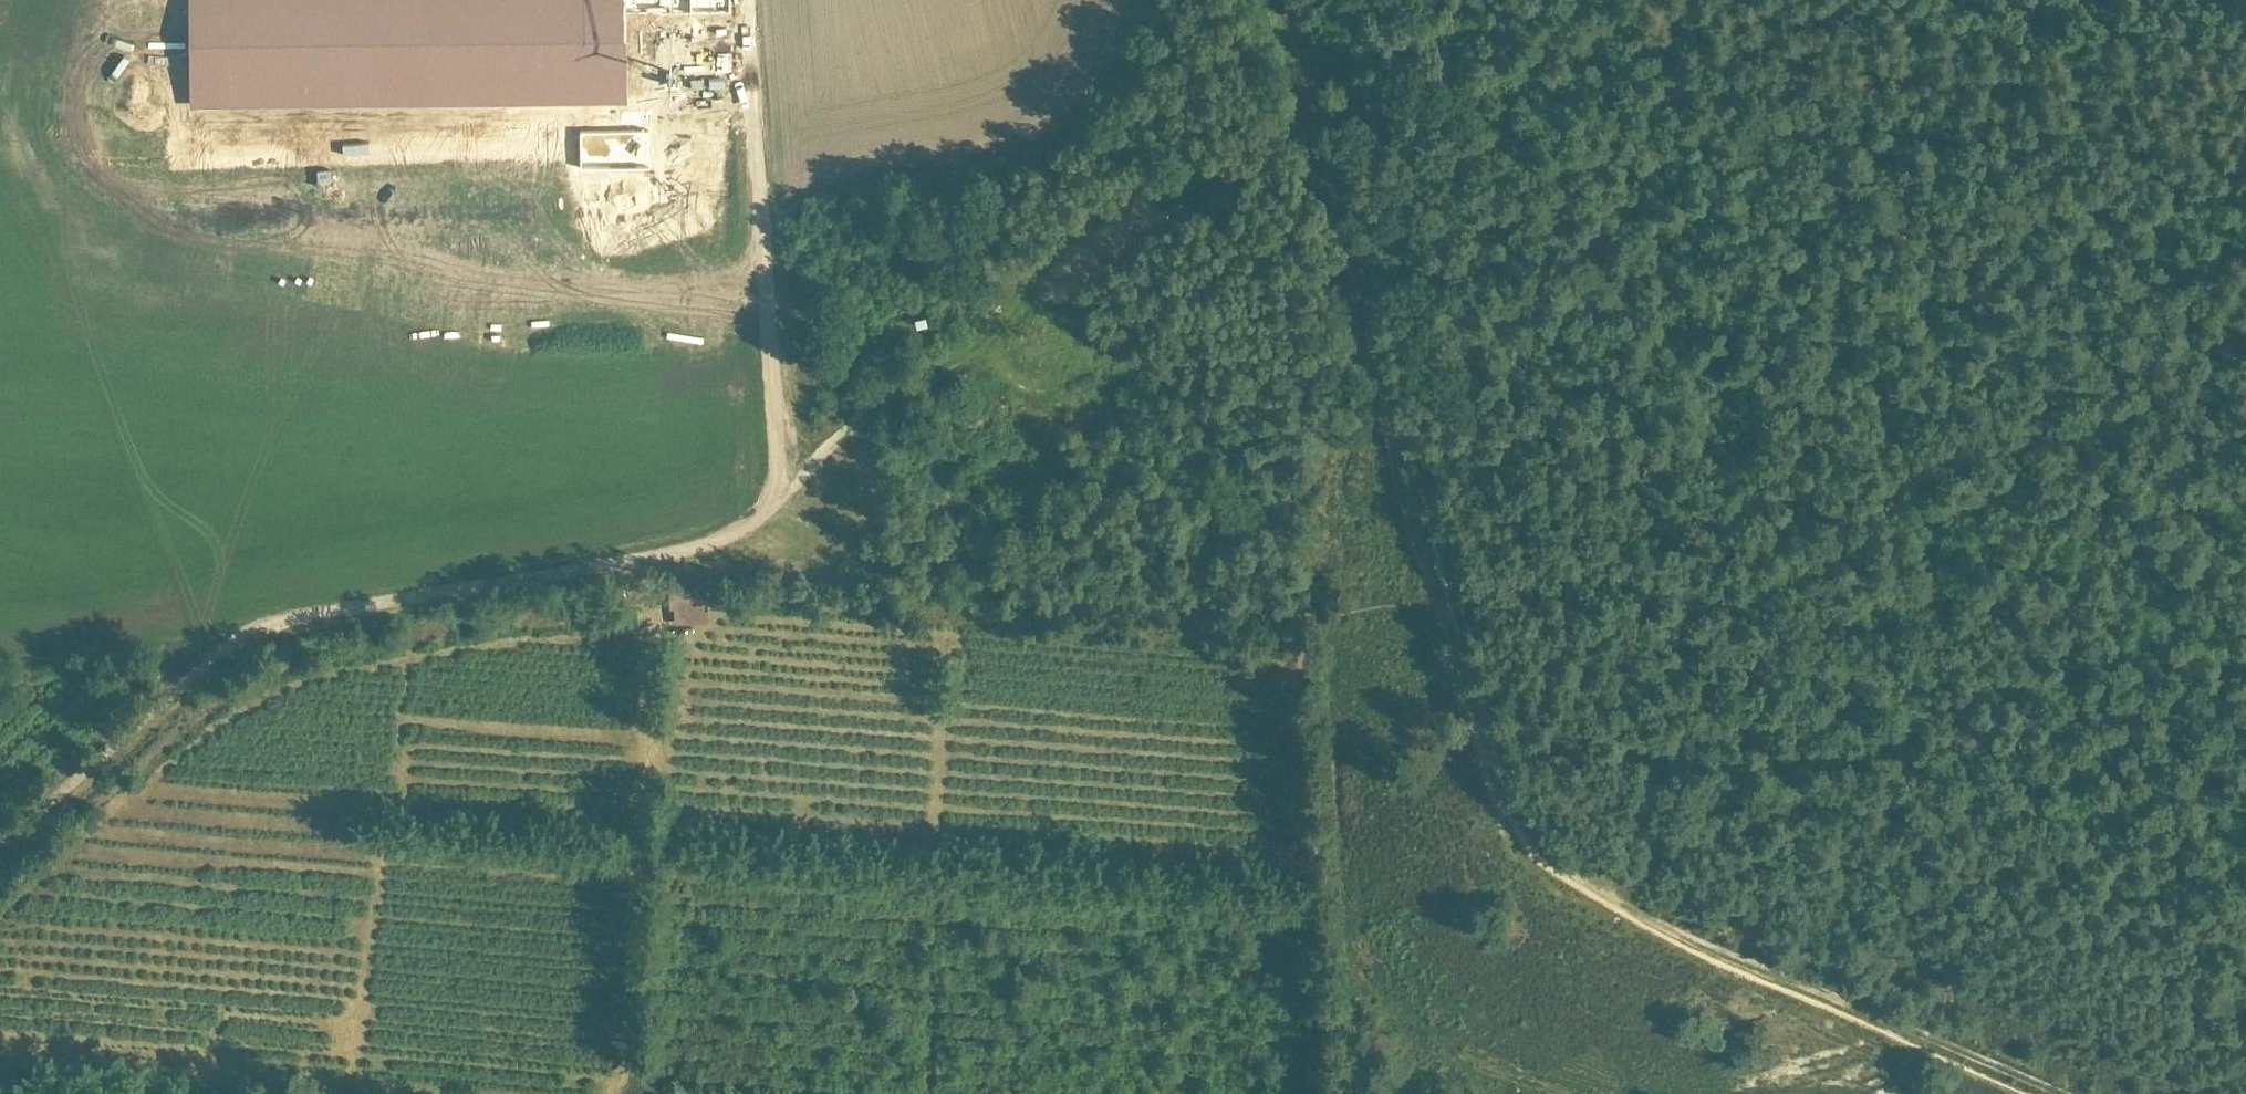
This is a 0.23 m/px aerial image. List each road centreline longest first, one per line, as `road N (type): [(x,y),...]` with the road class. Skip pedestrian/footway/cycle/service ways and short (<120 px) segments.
road 1 (track): [(0,851),(216,658),(301,622),(588,588),(737,544),(764,522),(786,497),(801,421),(751,0)]
road 2 (track): [(1622,0),(1863,205),(1939,246),(2245,316)]

